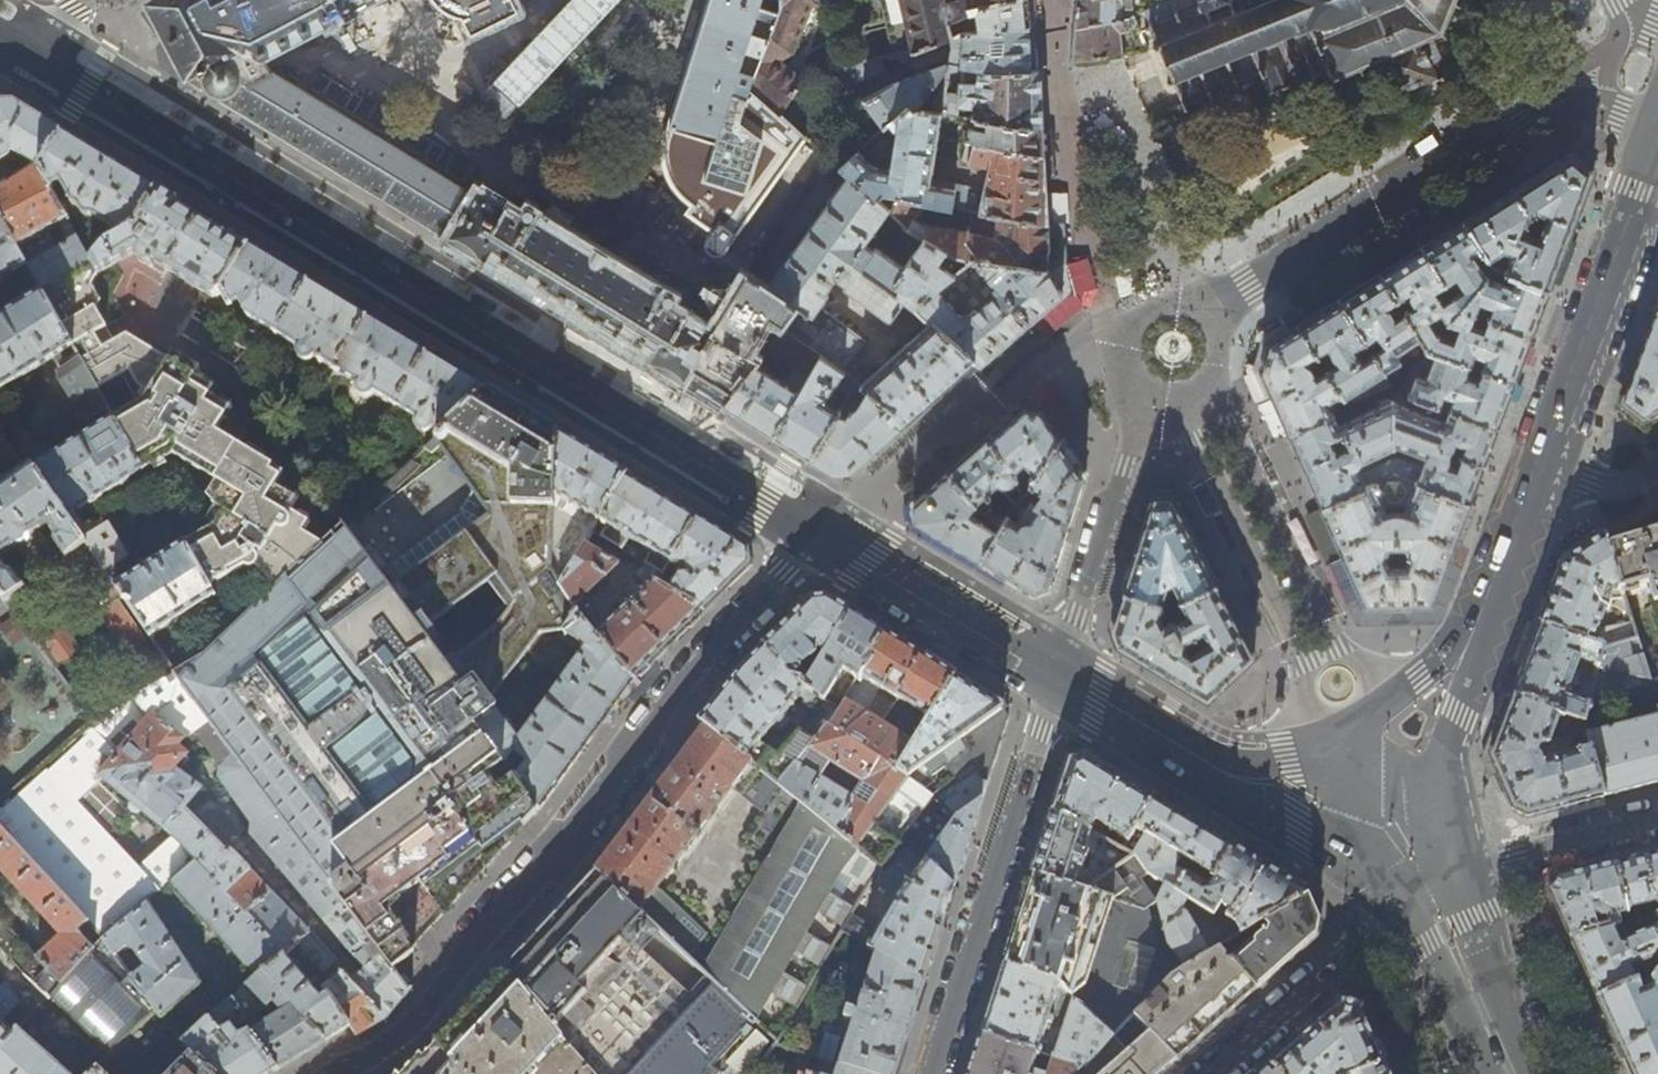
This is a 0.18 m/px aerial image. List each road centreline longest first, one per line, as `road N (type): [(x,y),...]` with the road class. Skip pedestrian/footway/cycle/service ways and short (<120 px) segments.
road 1 (tertiary): [(13,50),(824,539)]
road 2 (residential): [(824,539),(692,676),(571,844),(414,1024),(341,1073)]
road 3 (residential): [(931,1073),(1060,671)]
road 4 (residential): [(1208,311),(1562,92)]
road 5 (residential): [(1339,761),(1309,718),(1307,662),(1179,400)]
road 6 (residential): [(1397,691),(1340,647),(1212,382)]
road 7 (secondary): [(1542,463),(1657,140)]
road 8 (residential): [(1145,391),(1060,671)]
road 9 (tertiary): [(824,539),(1060,671)]
road 10 (residential): [(1214,1073),(1403,902)]
road 11 (tertiary): [(1204,763),(1403,902)]
road 12 (secondary): [(1523,1073),(1457,872)]
road 13 (residential): [(1457,872),(1657,817)]
road 14 (secondary): [(1403,902),(1502,1073)]
road 15 (secondary): [(1477,633),(1542,463)]
road 16 (secondary): [(1438,807),(1441,766),(1477,633)]
road 17 (tertiary): [(1060,671),(1204,763)]
road 18 (residential): [(1208,311),(1169,298),(1133,317),(1123,357),(1145,391)]
road 19 (secondary): [(1339,761),(1354,817),(1403,902)]
road 20 (tertiary): [(1339,761),(1204,763)]
road 21 (residential): [(1542,463),(1611,487),(1657,465)]

